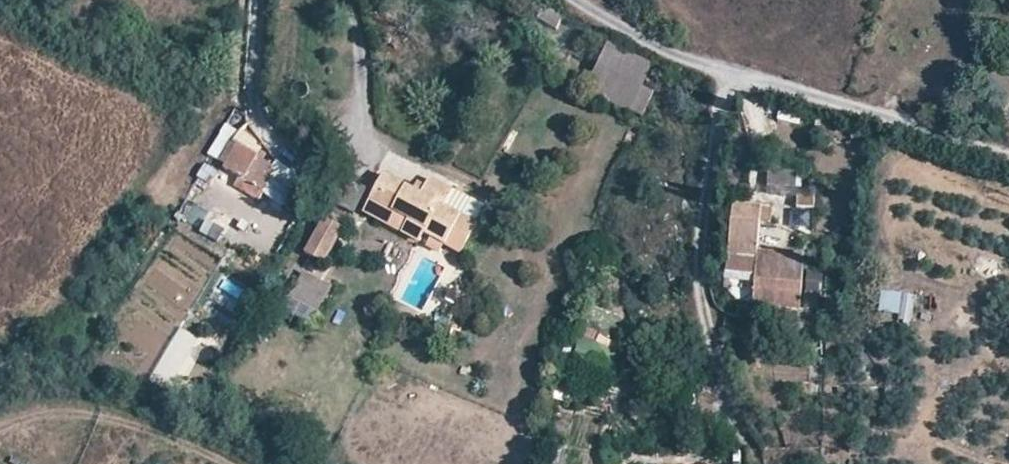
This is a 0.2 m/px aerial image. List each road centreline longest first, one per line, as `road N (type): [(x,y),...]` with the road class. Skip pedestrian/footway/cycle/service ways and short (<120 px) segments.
road 1 (track): [(575,0),(697,66),(1008,158)]
road 2 (track): [(714,376),(698,260),(733,76)]

